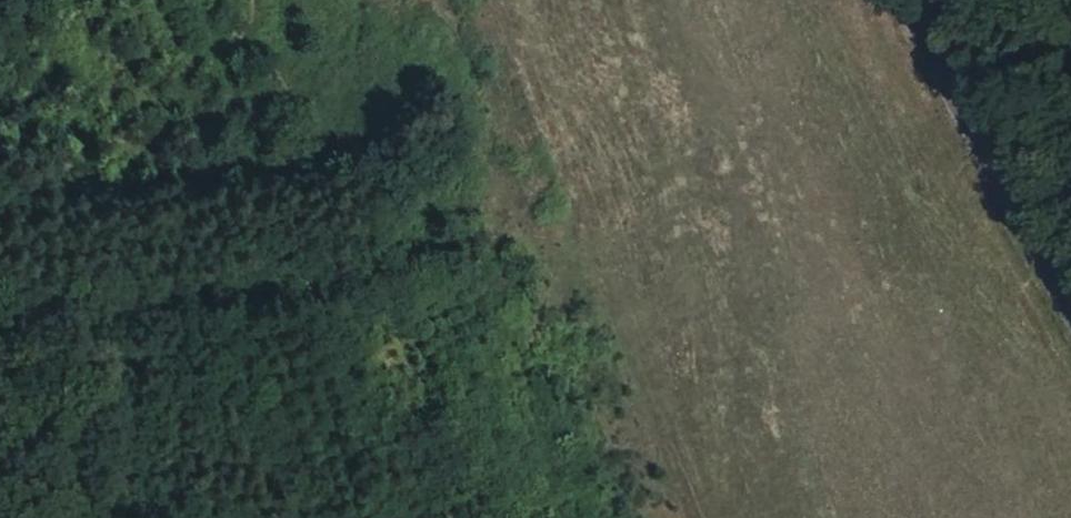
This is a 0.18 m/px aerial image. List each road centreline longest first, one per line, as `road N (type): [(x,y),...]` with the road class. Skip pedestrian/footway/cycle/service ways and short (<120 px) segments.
road 1 (tertiary): [(1070,335),(909,0)]

